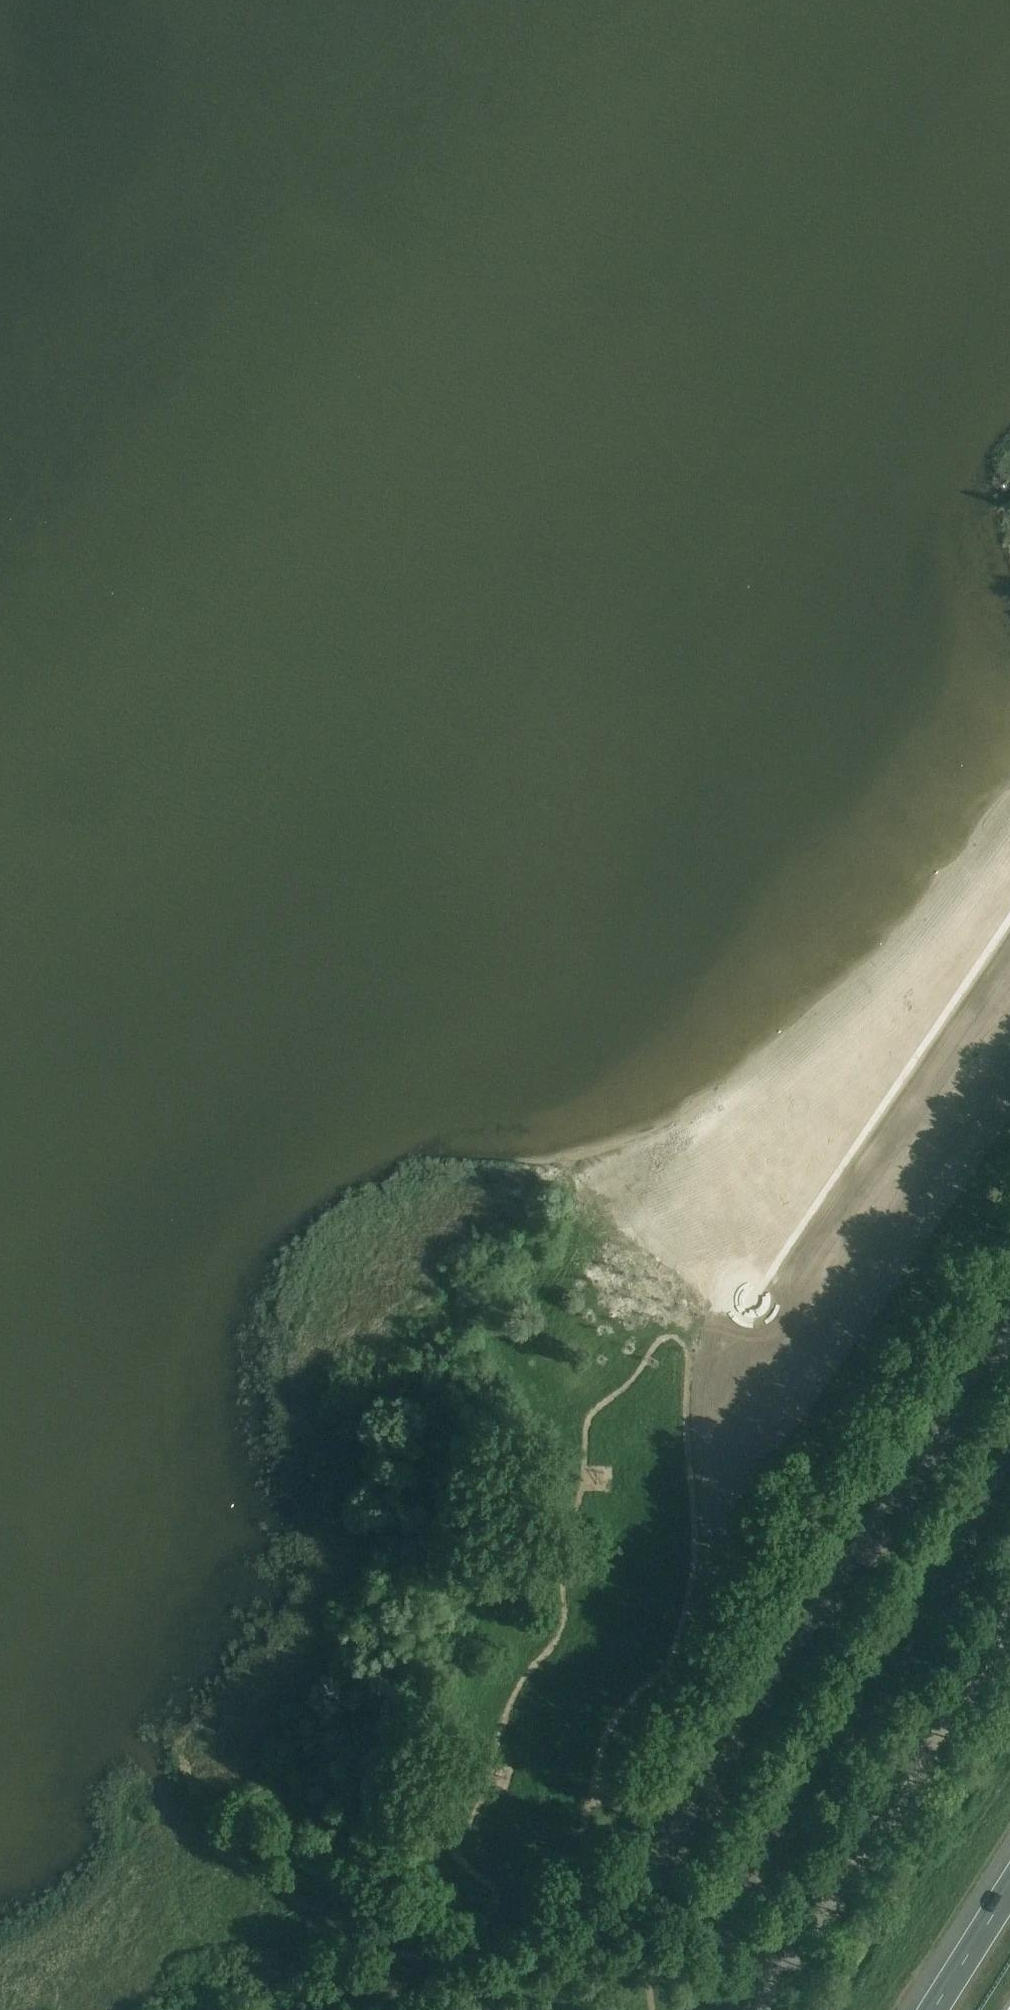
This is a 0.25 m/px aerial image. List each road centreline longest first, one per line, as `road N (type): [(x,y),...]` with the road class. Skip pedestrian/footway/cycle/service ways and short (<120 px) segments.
road 1 (motorway): [(1009,1880),(930,2009)]

